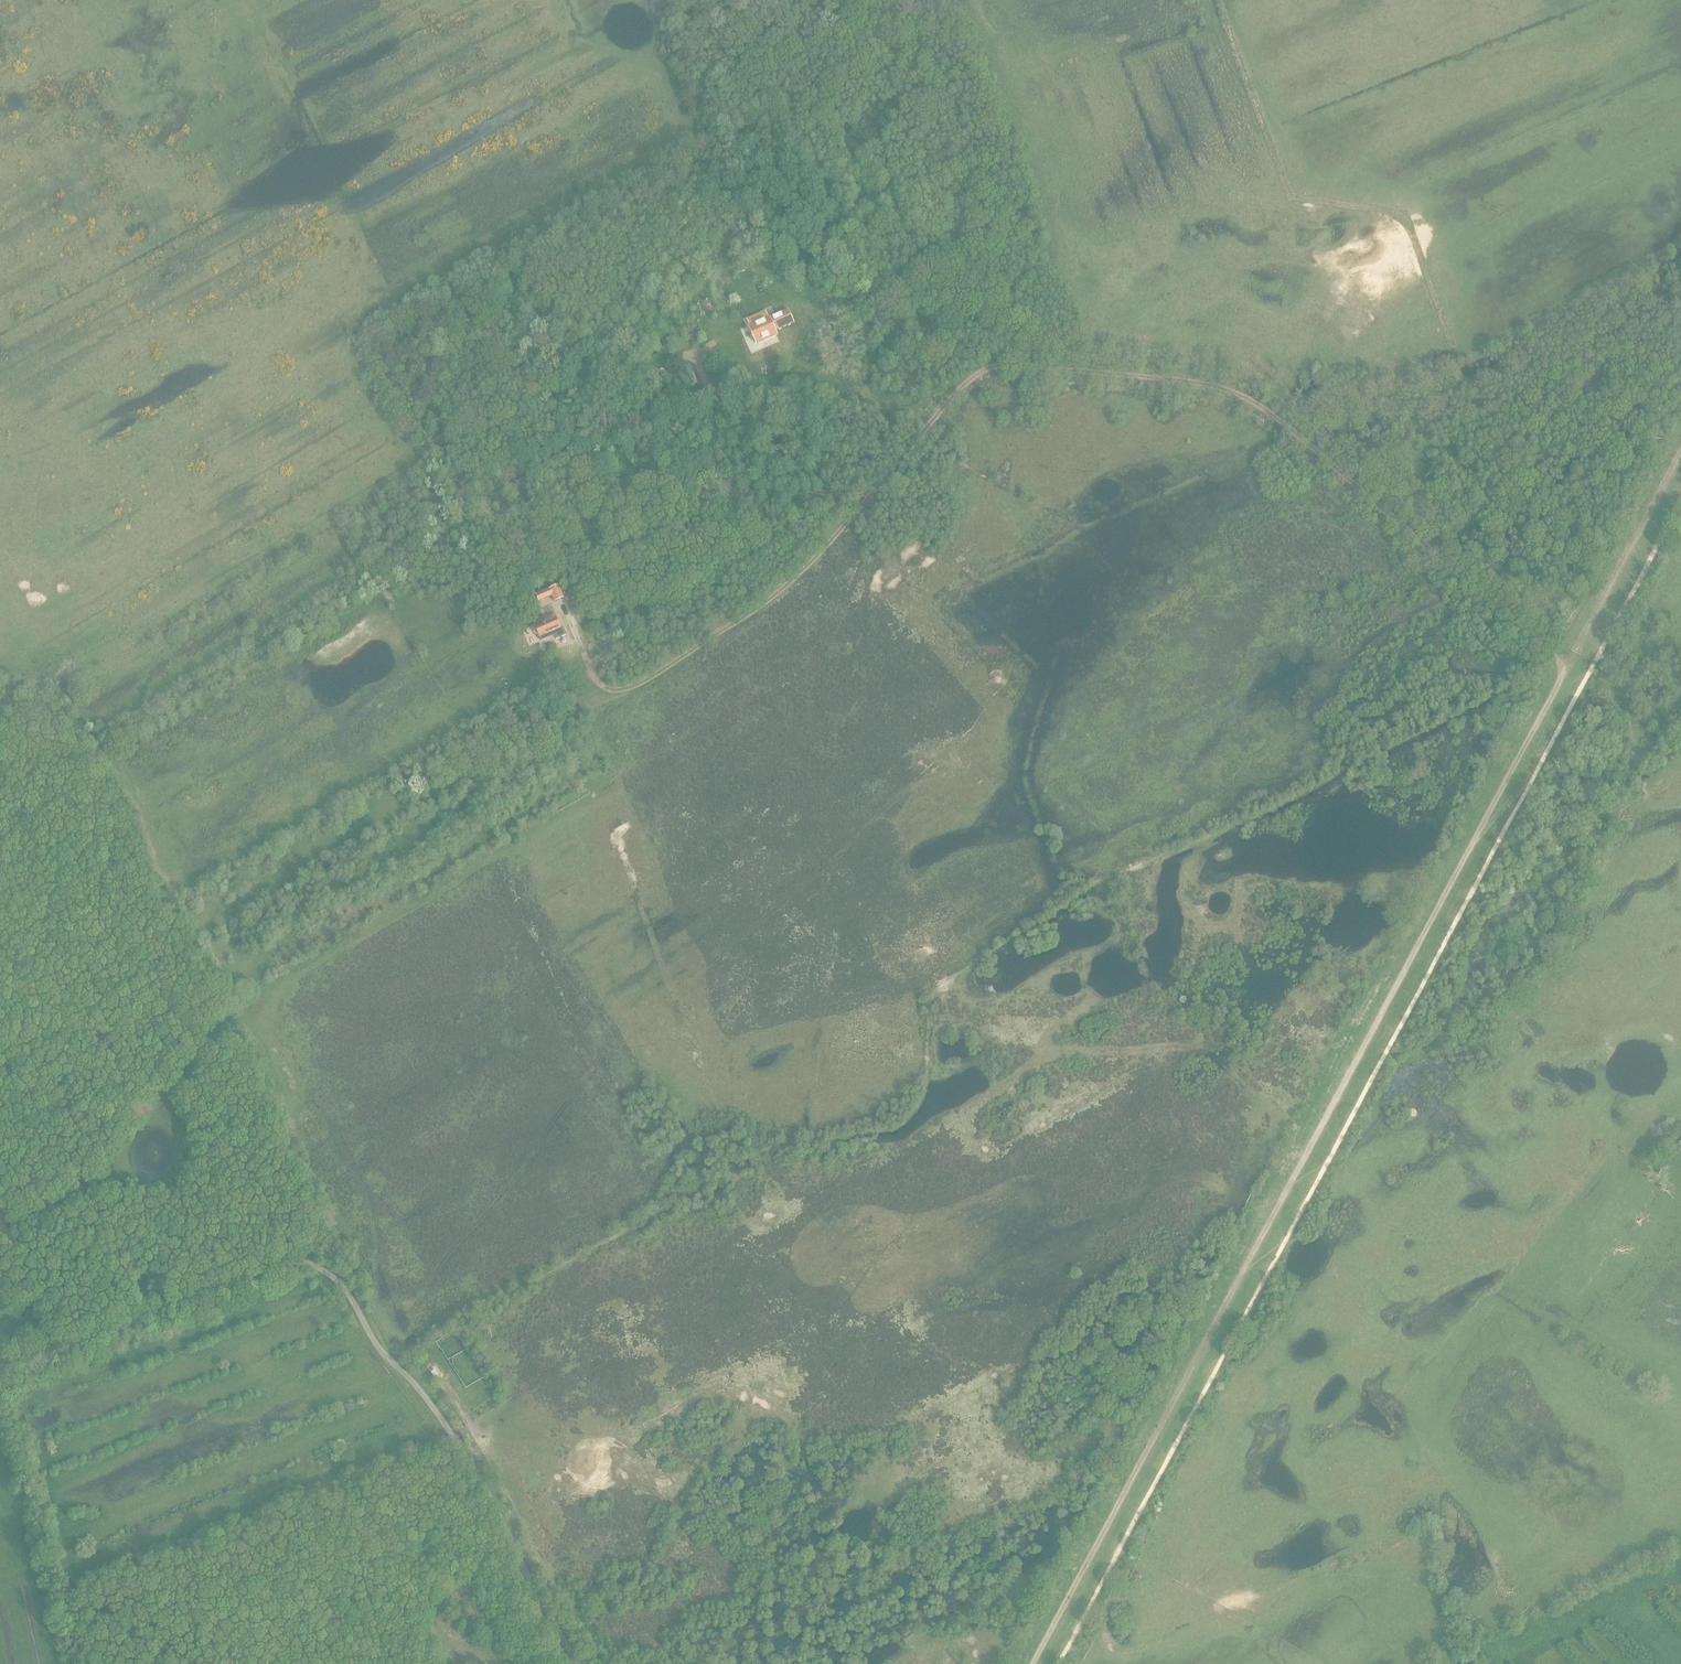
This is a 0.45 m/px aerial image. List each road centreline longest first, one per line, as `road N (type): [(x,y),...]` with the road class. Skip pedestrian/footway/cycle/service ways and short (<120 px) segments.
road 1 (track): [(1033,1663),(1680,453)]
road 2 (track): [(1567,668),(1253,402),(1194,382),(1008,363),(986,366),(957,389),(831,536),(755,611),(633,686),(601,689),(578,659),(543,675)]
road 3 (track): [(578,659),(792,577)]
road 4 (track): [(831,536),(821,505),(747,451),(703,374)]

